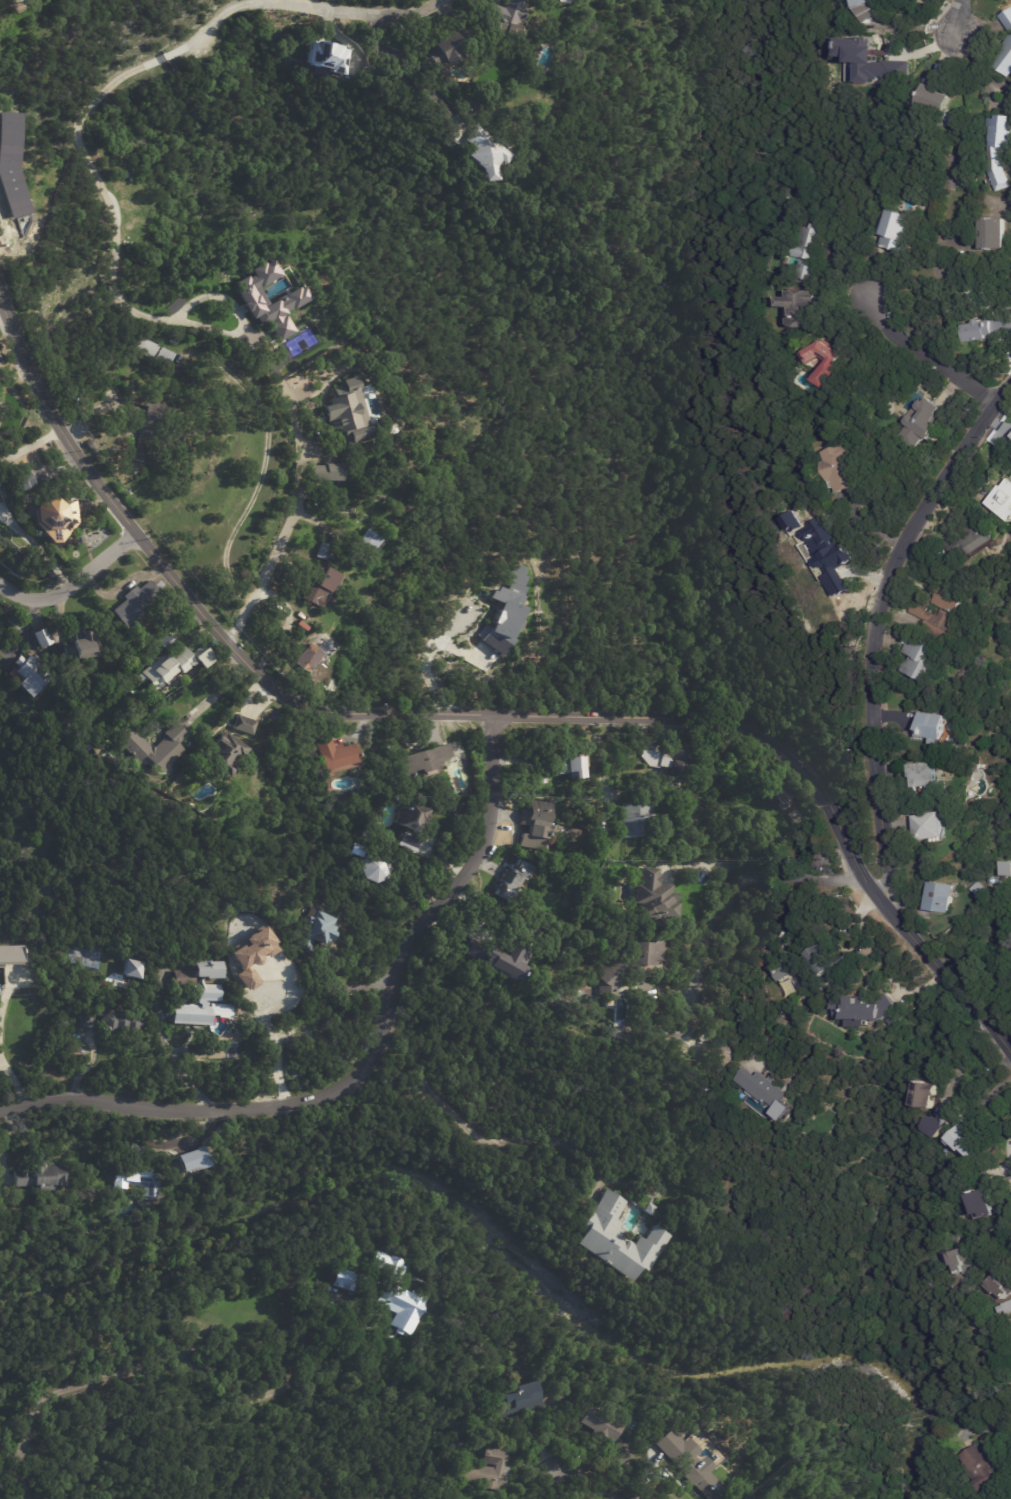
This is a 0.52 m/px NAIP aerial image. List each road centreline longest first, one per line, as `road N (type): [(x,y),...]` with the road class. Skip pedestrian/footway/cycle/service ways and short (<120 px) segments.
road 1 (residential): [(1010,1056),(864,879),(811,779),(759,735),(668,717),(336,712),(281,694),(220,638),(73,451),(26,364),(0,293)]
road 2 (residential): [(0,1110),(64,1097),(141,1108),(254,1108),(314,1099),(364,1071),(378,1049),(410,937),(485,838),(492,714)]
road 3 (residential): [(890,915),(869,688),(881,596),(938,487),(1010,386)]
road 4 (residential): [(38,1498),(28,1444),(41,1409),(65,1385),(187,1360),(225,1374),(254,1399)]
road 5 (residential): [(163,56),(245,3),(379,12),(415,0)]
road 6 (residential): [(995,405),(862,296)]
road 7 (residential): [(135,532),(63,592),(32,598),(0,583)]

